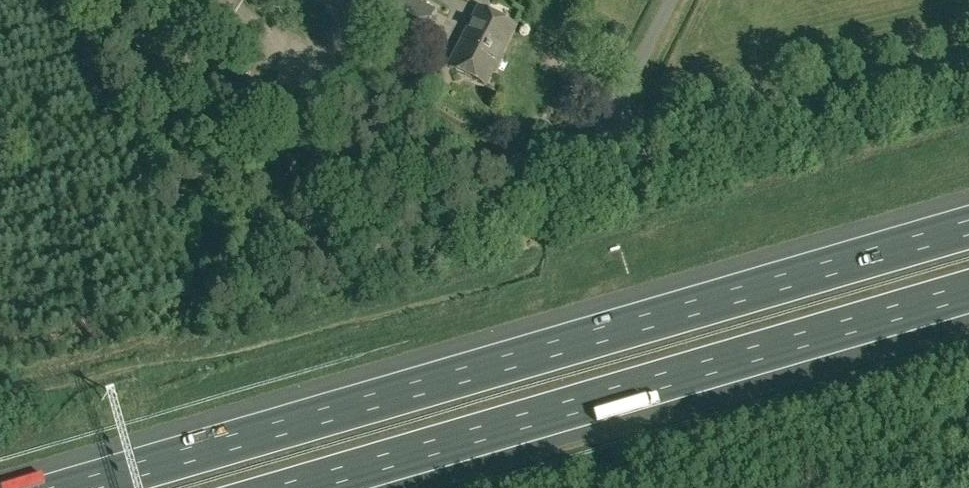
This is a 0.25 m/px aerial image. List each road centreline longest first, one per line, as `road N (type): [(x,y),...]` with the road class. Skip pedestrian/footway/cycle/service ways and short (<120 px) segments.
road 1 (motorway): [(968,227),(75,487)]
road 2 (motorway): [(294,487),(968,291)]
road 3 (unclassified): [(612,141),(474,163),(437,150),(319,78),(255,21)]
road 4 (unclassified): [(612,141),(968,54)]
road 5 (unclassified): [(612,141),(680,0)]

